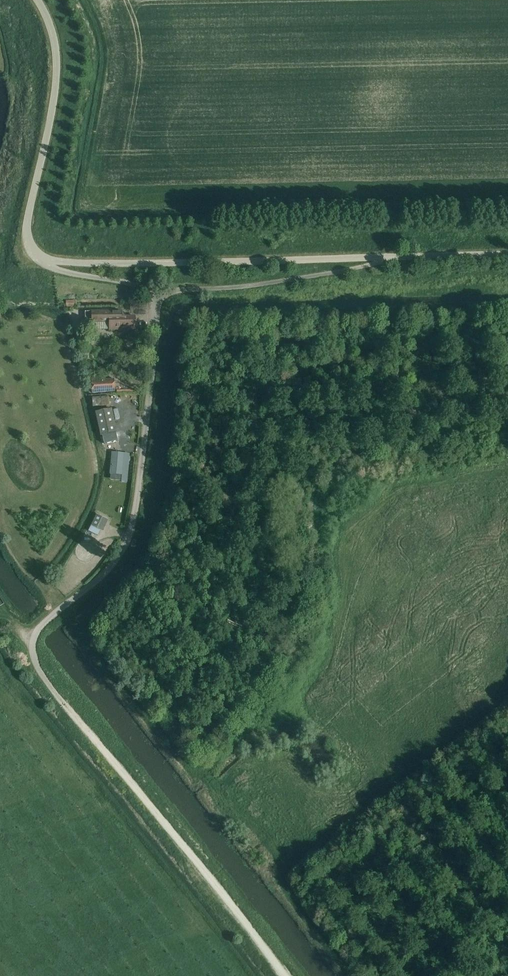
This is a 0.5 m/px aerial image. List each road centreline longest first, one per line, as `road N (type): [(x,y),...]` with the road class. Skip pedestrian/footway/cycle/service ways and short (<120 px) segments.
road 1 (unclassified): [(160,301),(133,528),(118,562),(34,636),(34,659),(47,681)]
road 2 (unclassified): [(53,266),(433,257)]
road 3 (track): [(285,975),(47,681)]
road 4 (unclassified): [(53,266),(34,256),(28,238),(55,86),(56,50),(37,0)]
road 5 (unclassified): [(285,281),(433,257)]
road 6 (unclassified): [(285,281),(160,301)]

